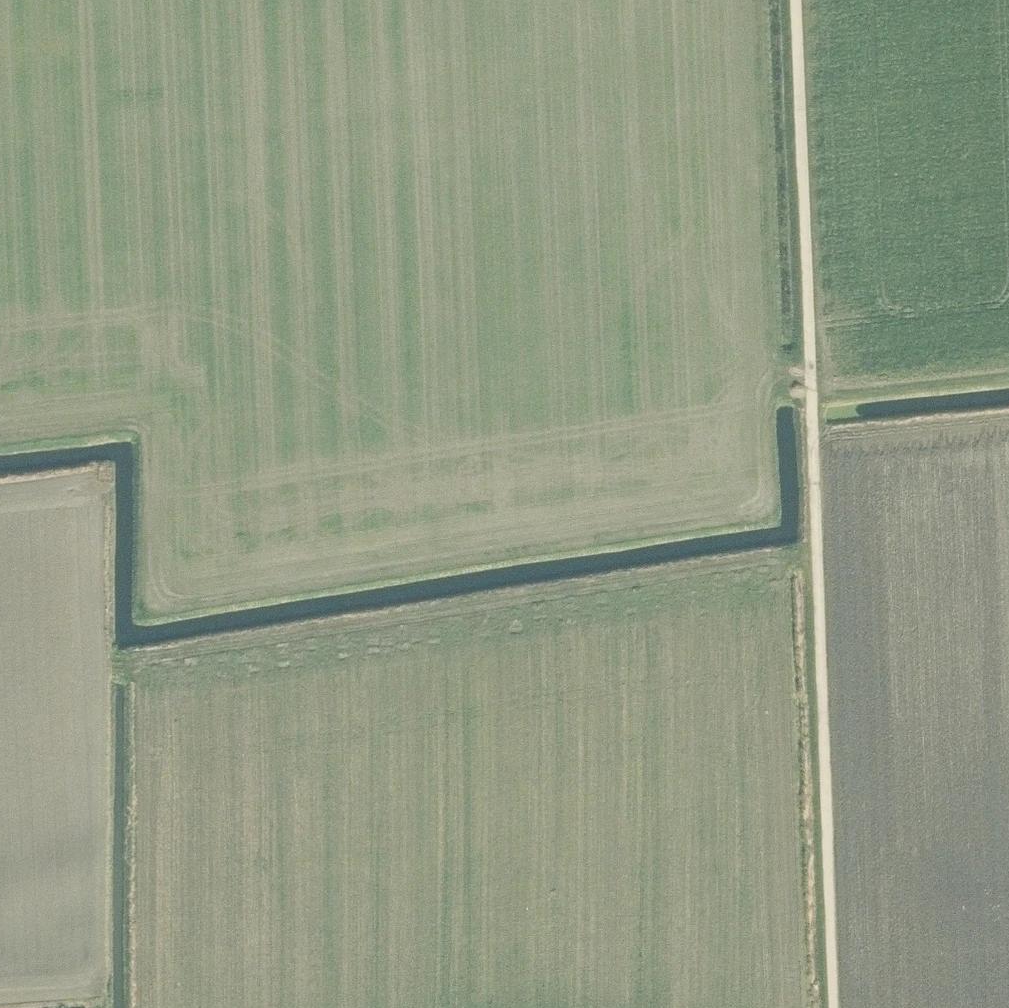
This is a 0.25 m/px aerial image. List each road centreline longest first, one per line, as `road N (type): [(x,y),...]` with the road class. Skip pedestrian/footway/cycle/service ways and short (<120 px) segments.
road 1 (track): [(837,1007),(795,0)]

